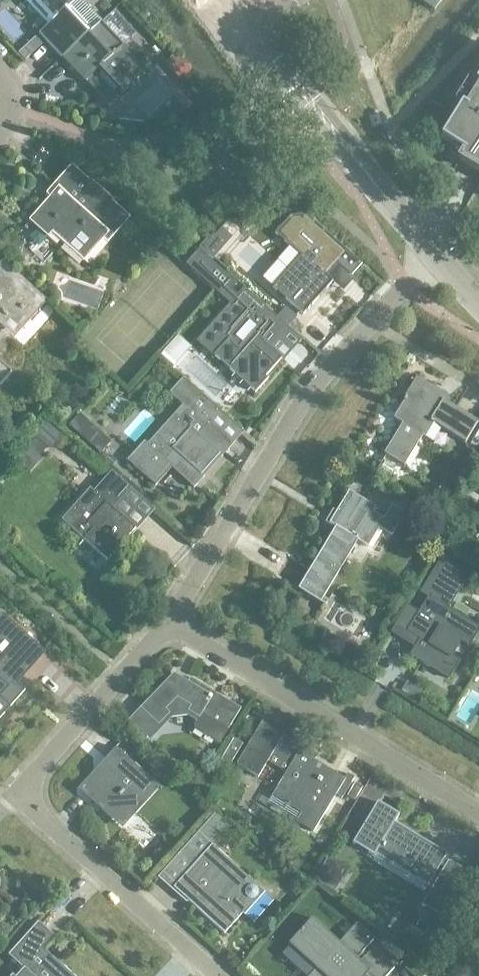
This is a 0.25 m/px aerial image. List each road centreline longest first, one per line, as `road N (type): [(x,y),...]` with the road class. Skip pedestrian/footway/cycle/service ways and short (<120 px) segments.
road 1 (residential): [(217,975),(19,788),(117,673),(170,629)]
road 2 (residential): [(170,629),(302,403),(437,260)]
road 3 (residential): [(478,819),(170,629)]
road 4 (residential): [(437,260),(294,84),(258,26)]

